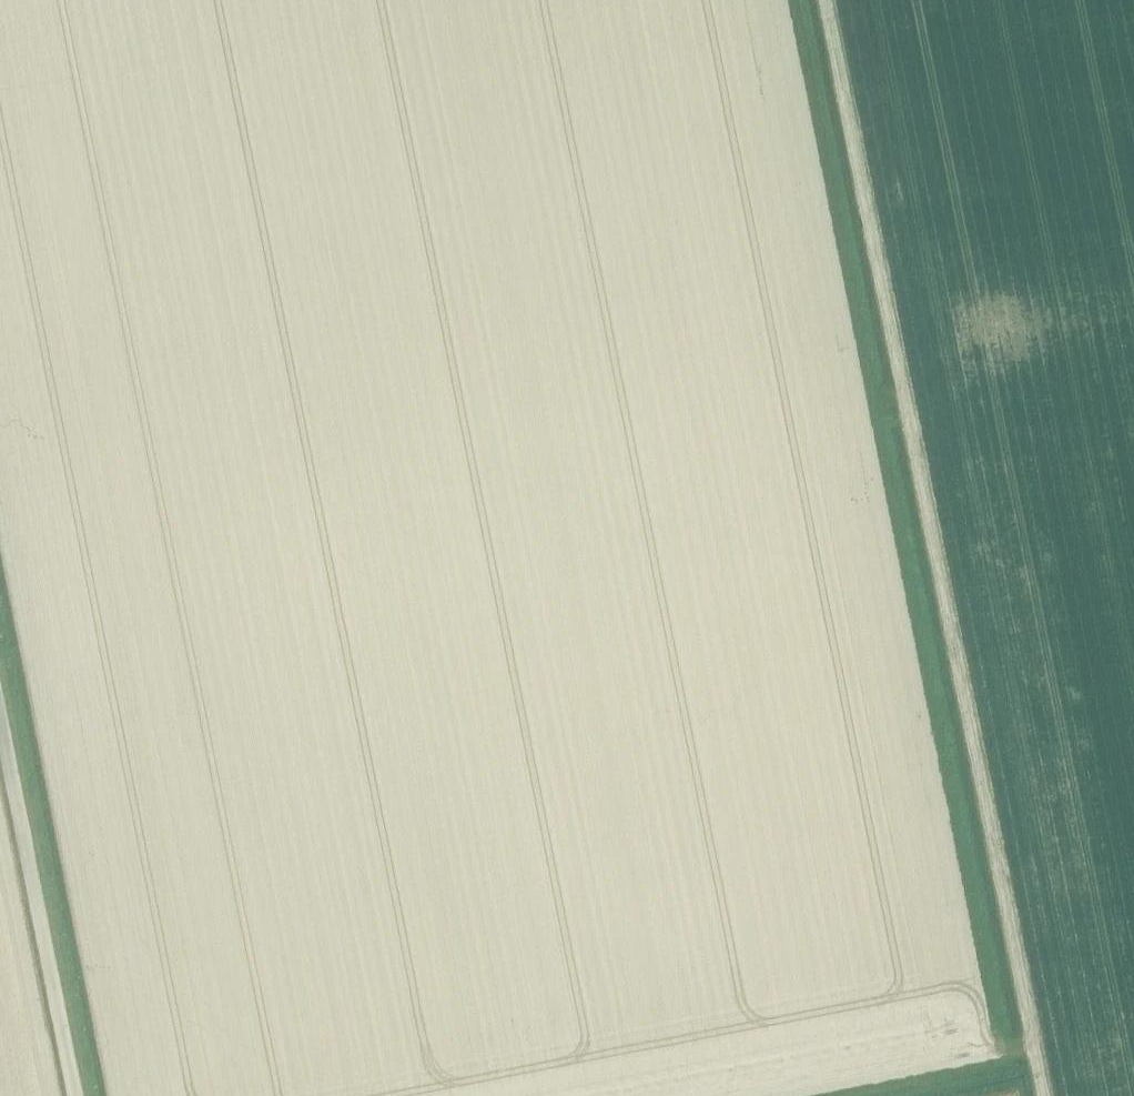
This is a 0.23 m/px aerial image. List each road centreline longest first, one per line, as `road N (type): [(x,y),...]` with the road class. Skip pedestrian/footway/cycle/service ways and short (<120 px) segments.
road 1 (unclassified): [(75,1095),(0,714)]

